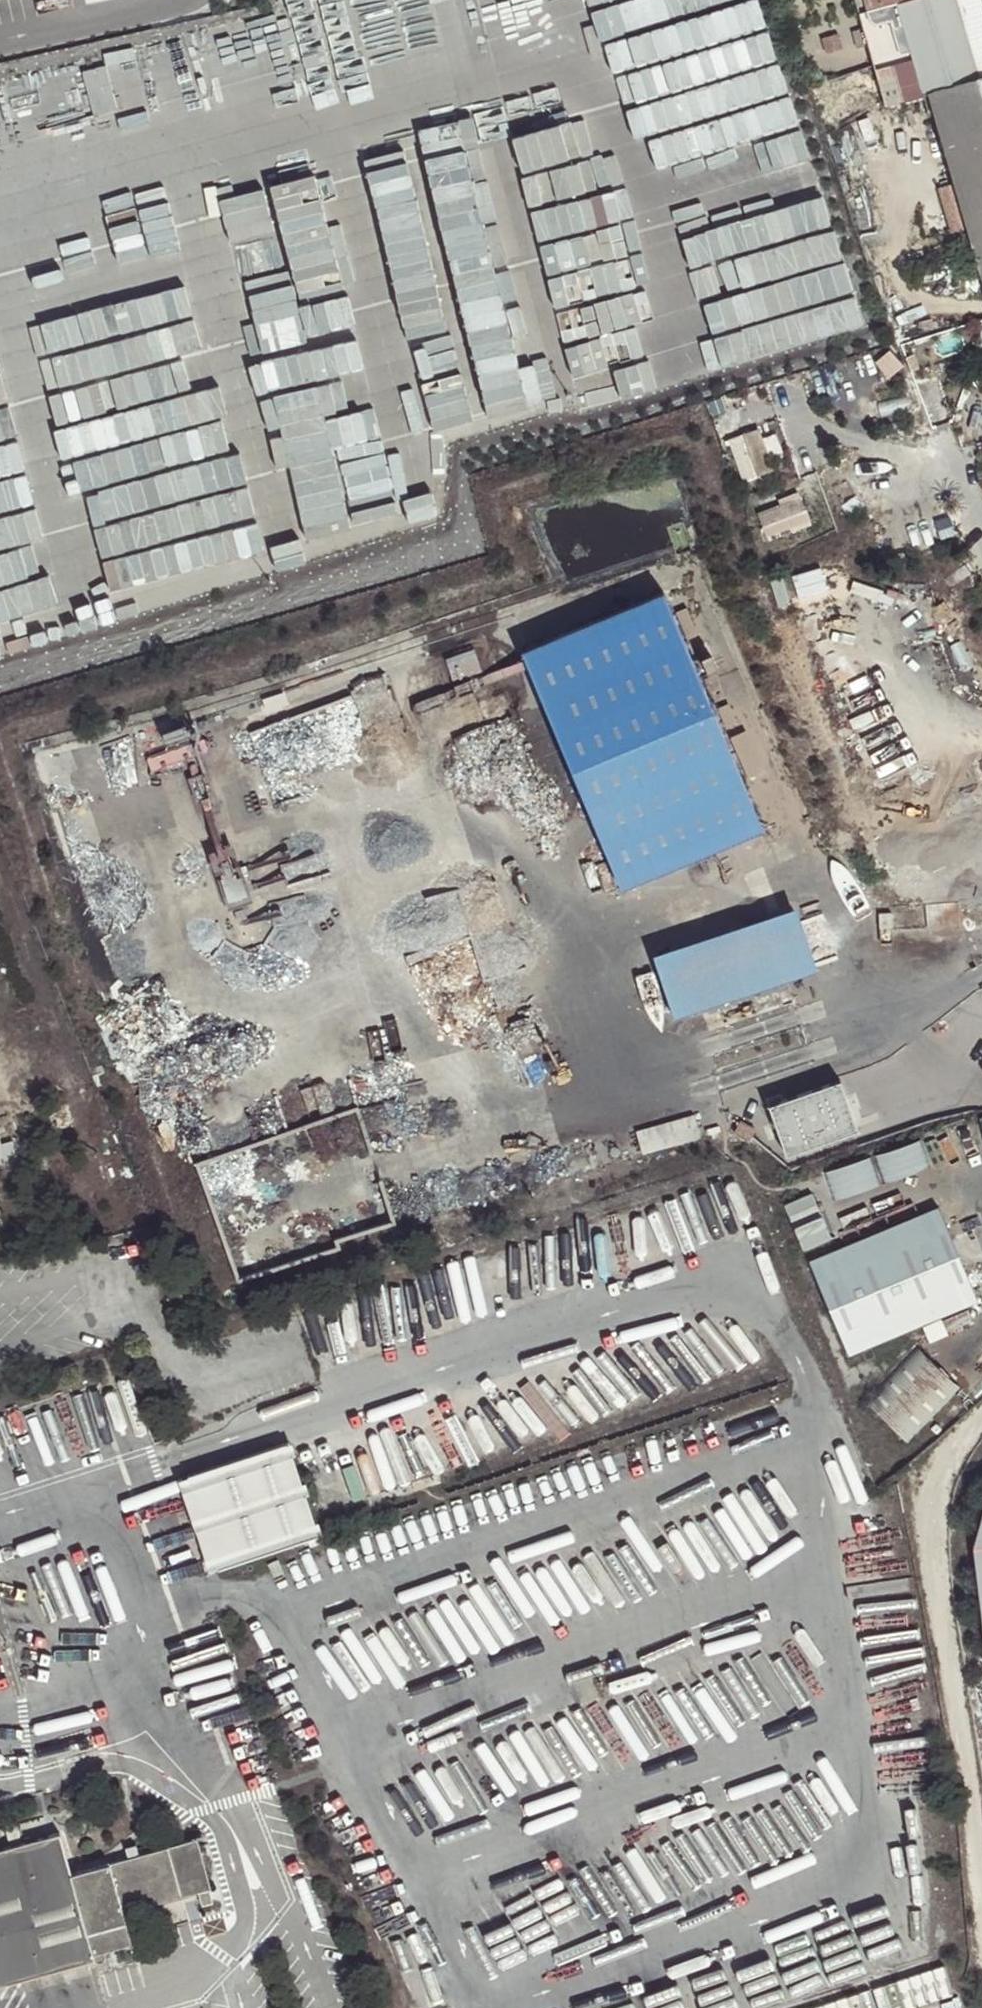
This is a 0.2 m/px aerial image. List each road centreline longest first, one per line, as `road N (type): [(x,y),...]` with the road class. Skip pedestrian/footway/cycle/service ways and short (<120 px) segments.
road 1 (track): [(981,1420),(942,1466),(930,1524),(981,1863)]

